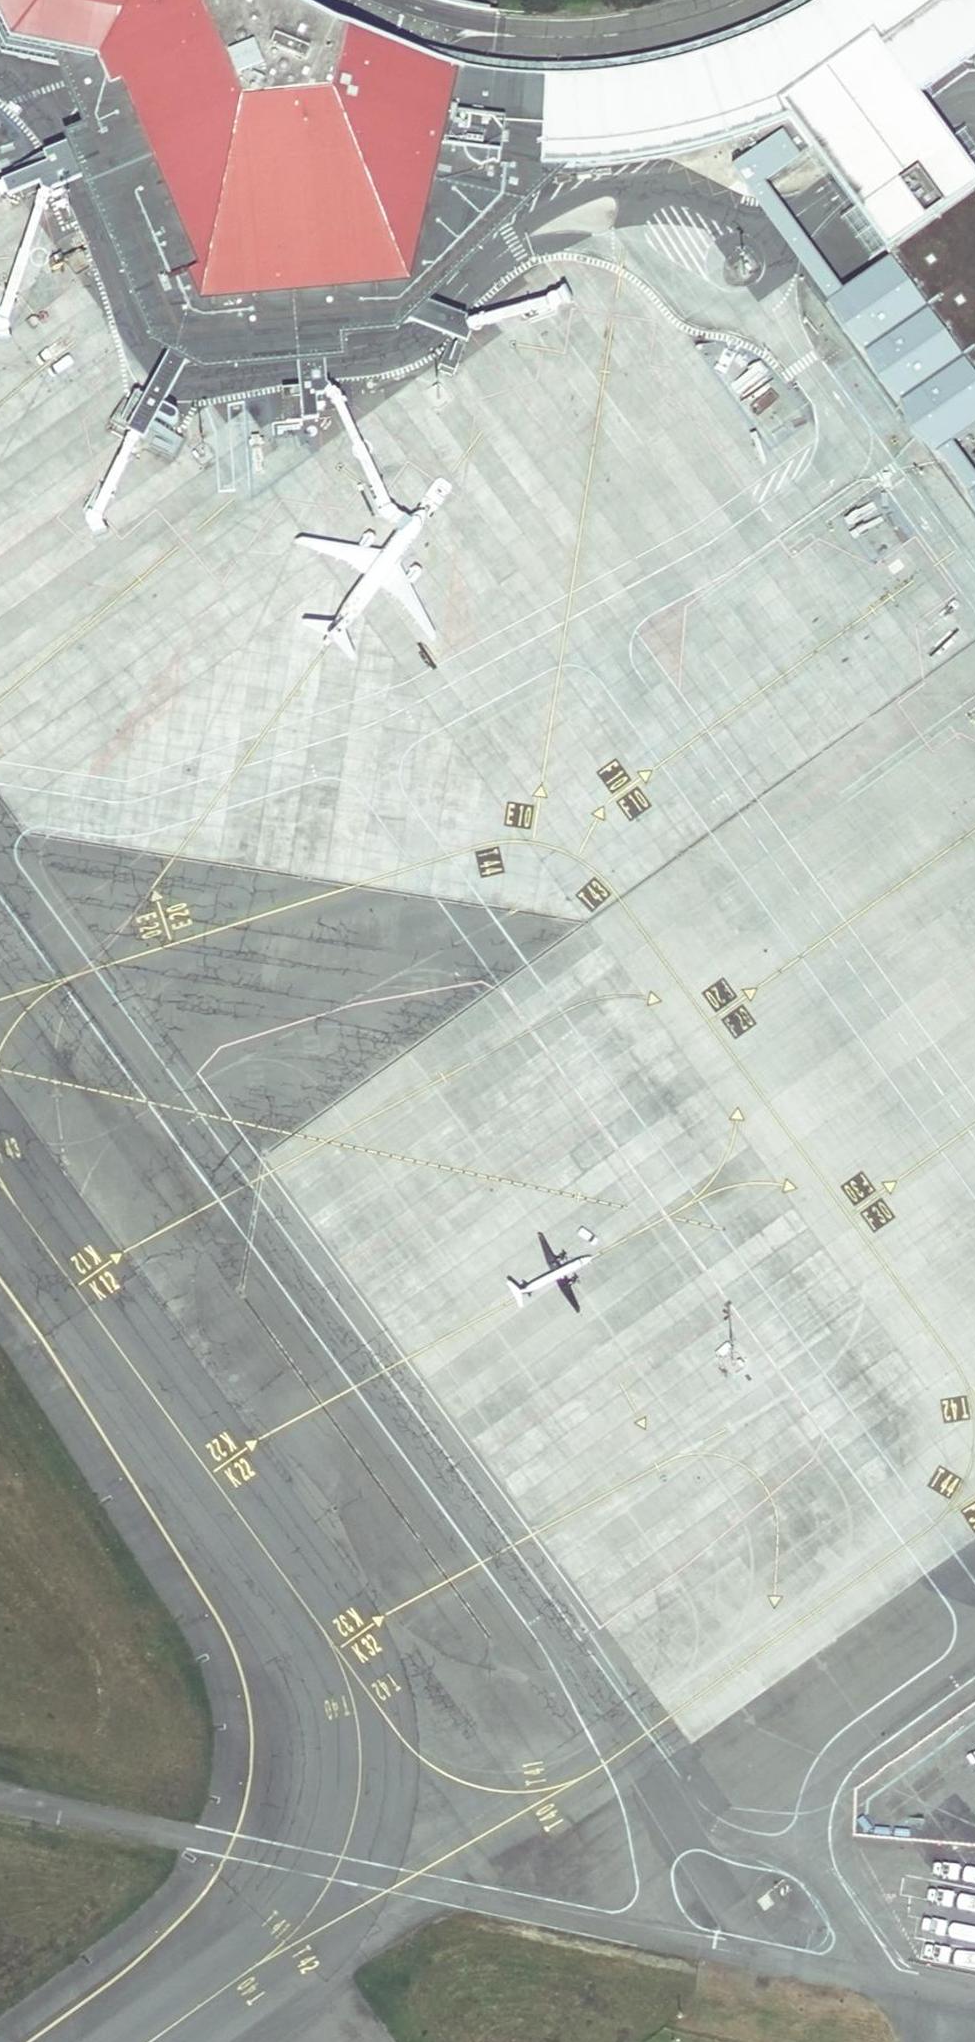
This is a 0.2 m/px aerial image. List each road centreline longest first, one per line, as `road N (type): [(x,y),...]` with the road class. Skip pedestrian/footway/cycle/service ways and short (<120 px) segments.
road 1 (unclassified): [(321,0),(458,44),(572,31)]
road 2 (unclassified): [(388,0),(461,21),(572,31)]
road 3 (unclassified): [(572,31),(721,0)]

